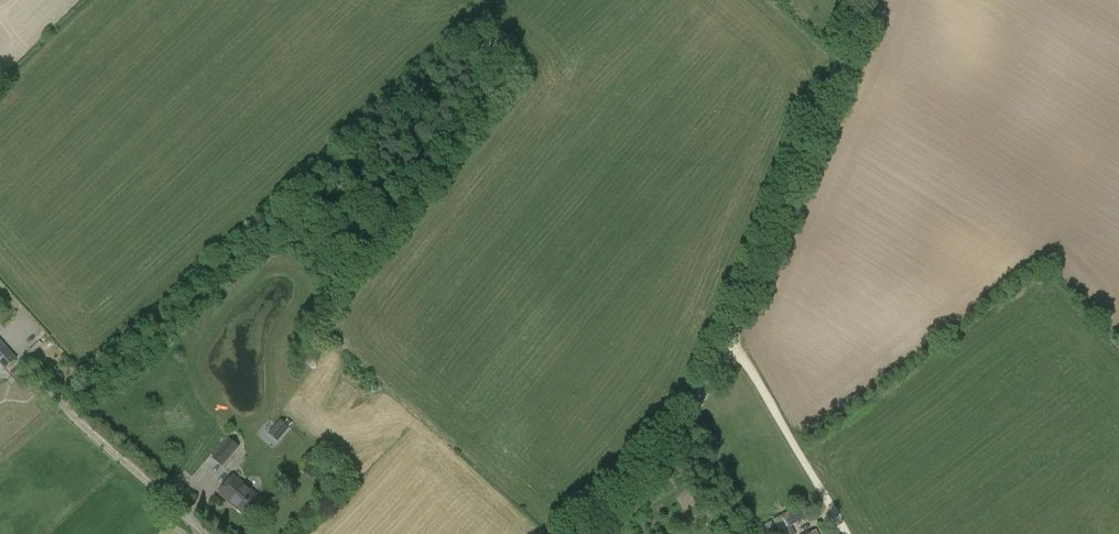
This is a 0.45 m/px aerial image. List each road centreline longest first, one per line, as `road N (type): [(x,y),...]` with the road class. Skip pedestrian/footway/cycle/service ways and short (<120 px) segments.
road 1 (unclassified): [(570,533),(672,437),(697,401),(868,0)]
road 2 (unclassified): [(218,533),(114,452),(35,365)]
road 3 (track): [(846,533),(776,412),(723,343)]

